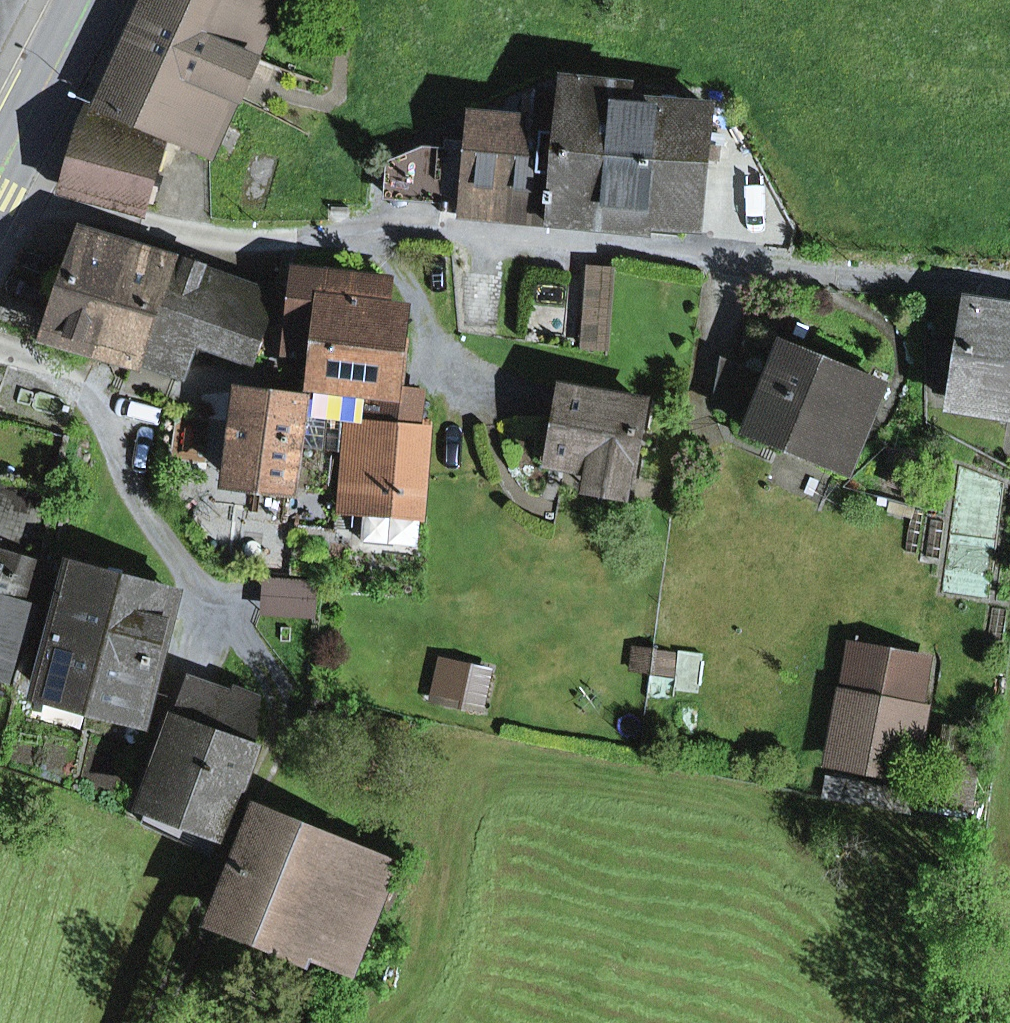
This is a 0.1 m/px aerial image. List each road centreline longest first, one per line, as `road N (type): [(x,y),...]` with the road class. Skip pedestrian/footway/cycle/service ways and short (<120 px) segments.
road 1 (primary): [(89,0),(0,169)]

